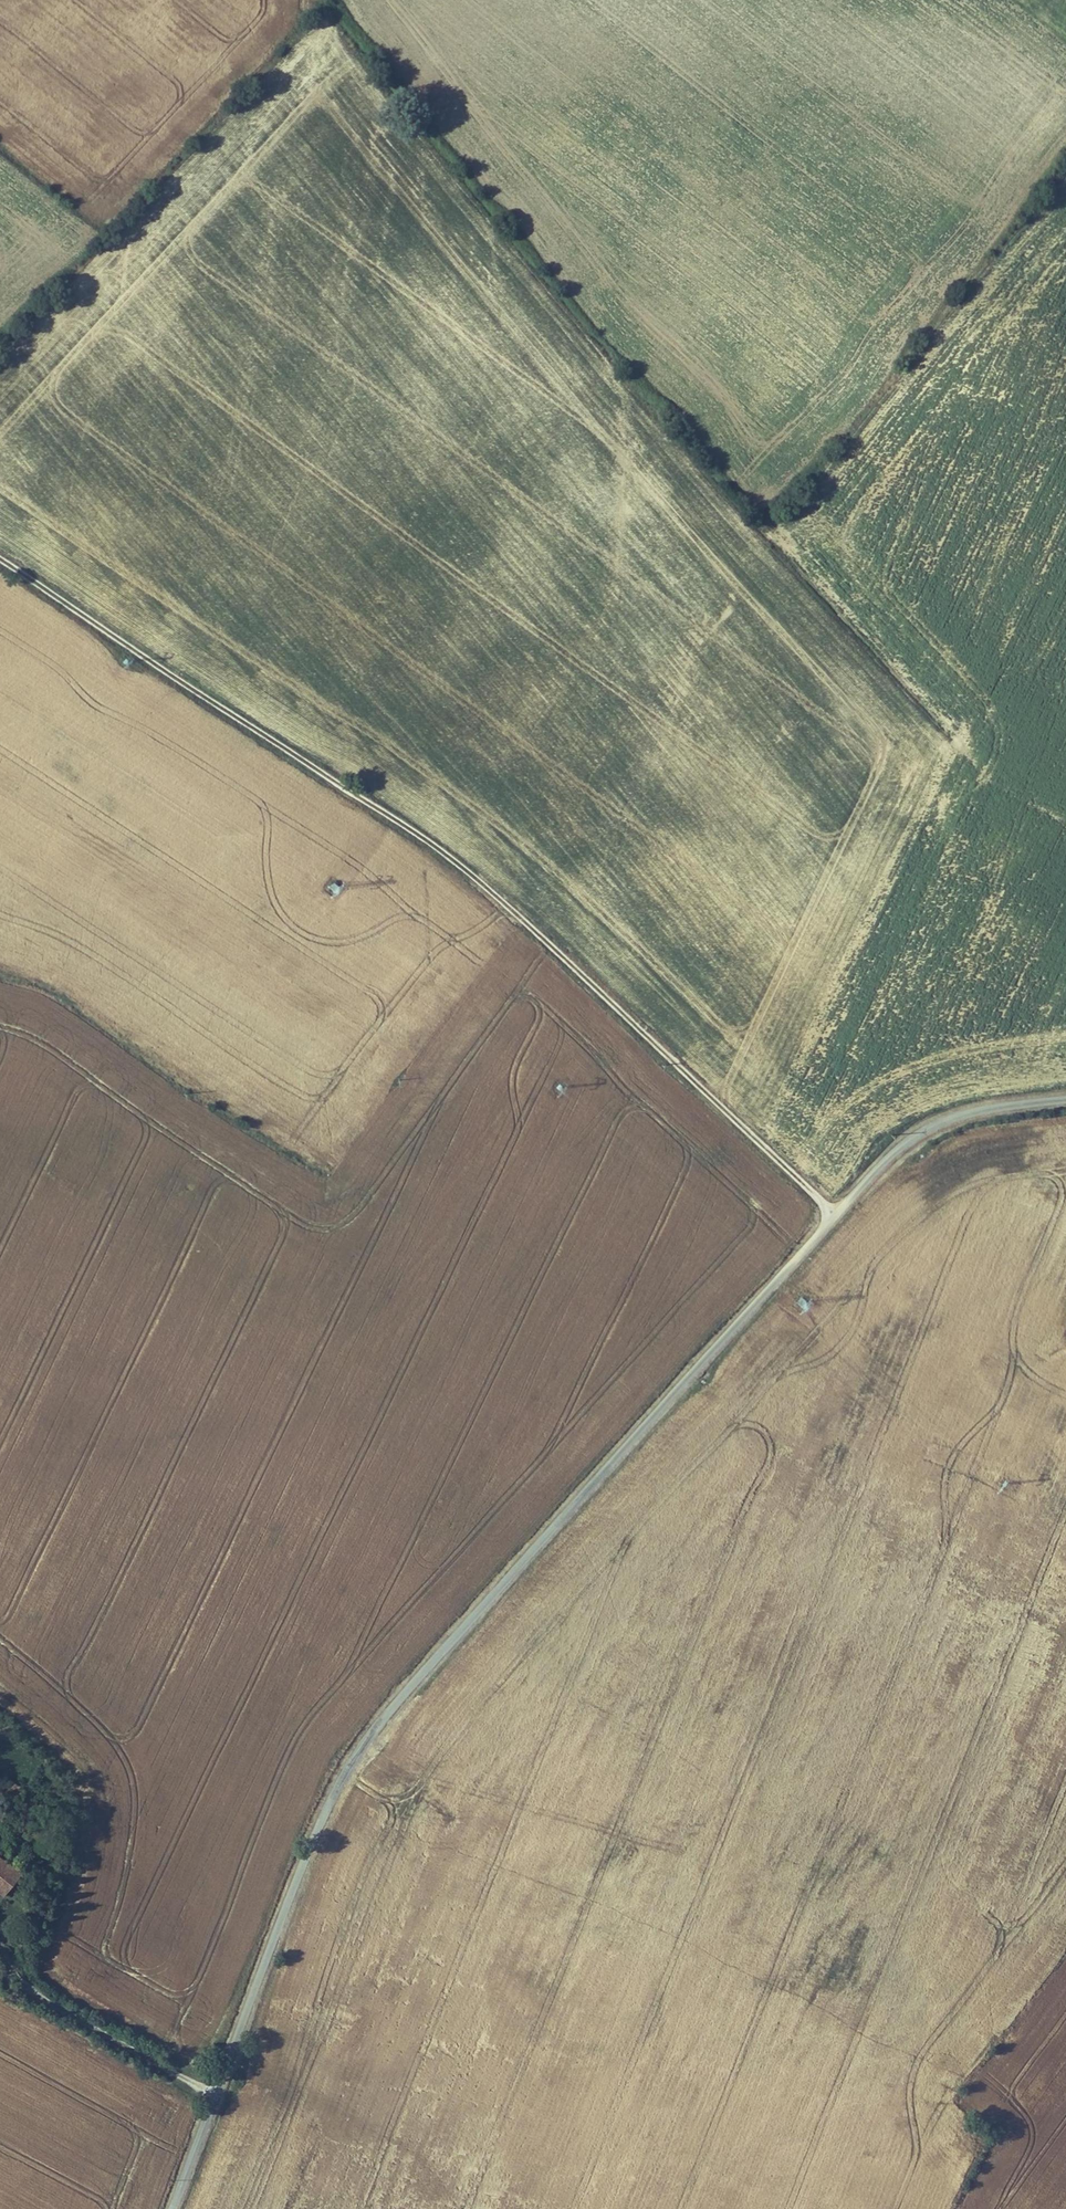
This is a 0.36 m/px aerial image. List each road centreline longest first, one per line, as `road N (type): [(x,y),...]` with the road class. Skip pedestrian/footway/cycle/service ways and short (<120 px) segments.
road 1 (tertiary): [(173,2208),(344,1774),(409,1688),(837,1216)]
road 2 (unclassified): [(0,559),(427,840),(532,929),(837,1216)]
road 3 (tertiary): [(837,1216),(913,1137),(968,1112),(1065,1101)]

